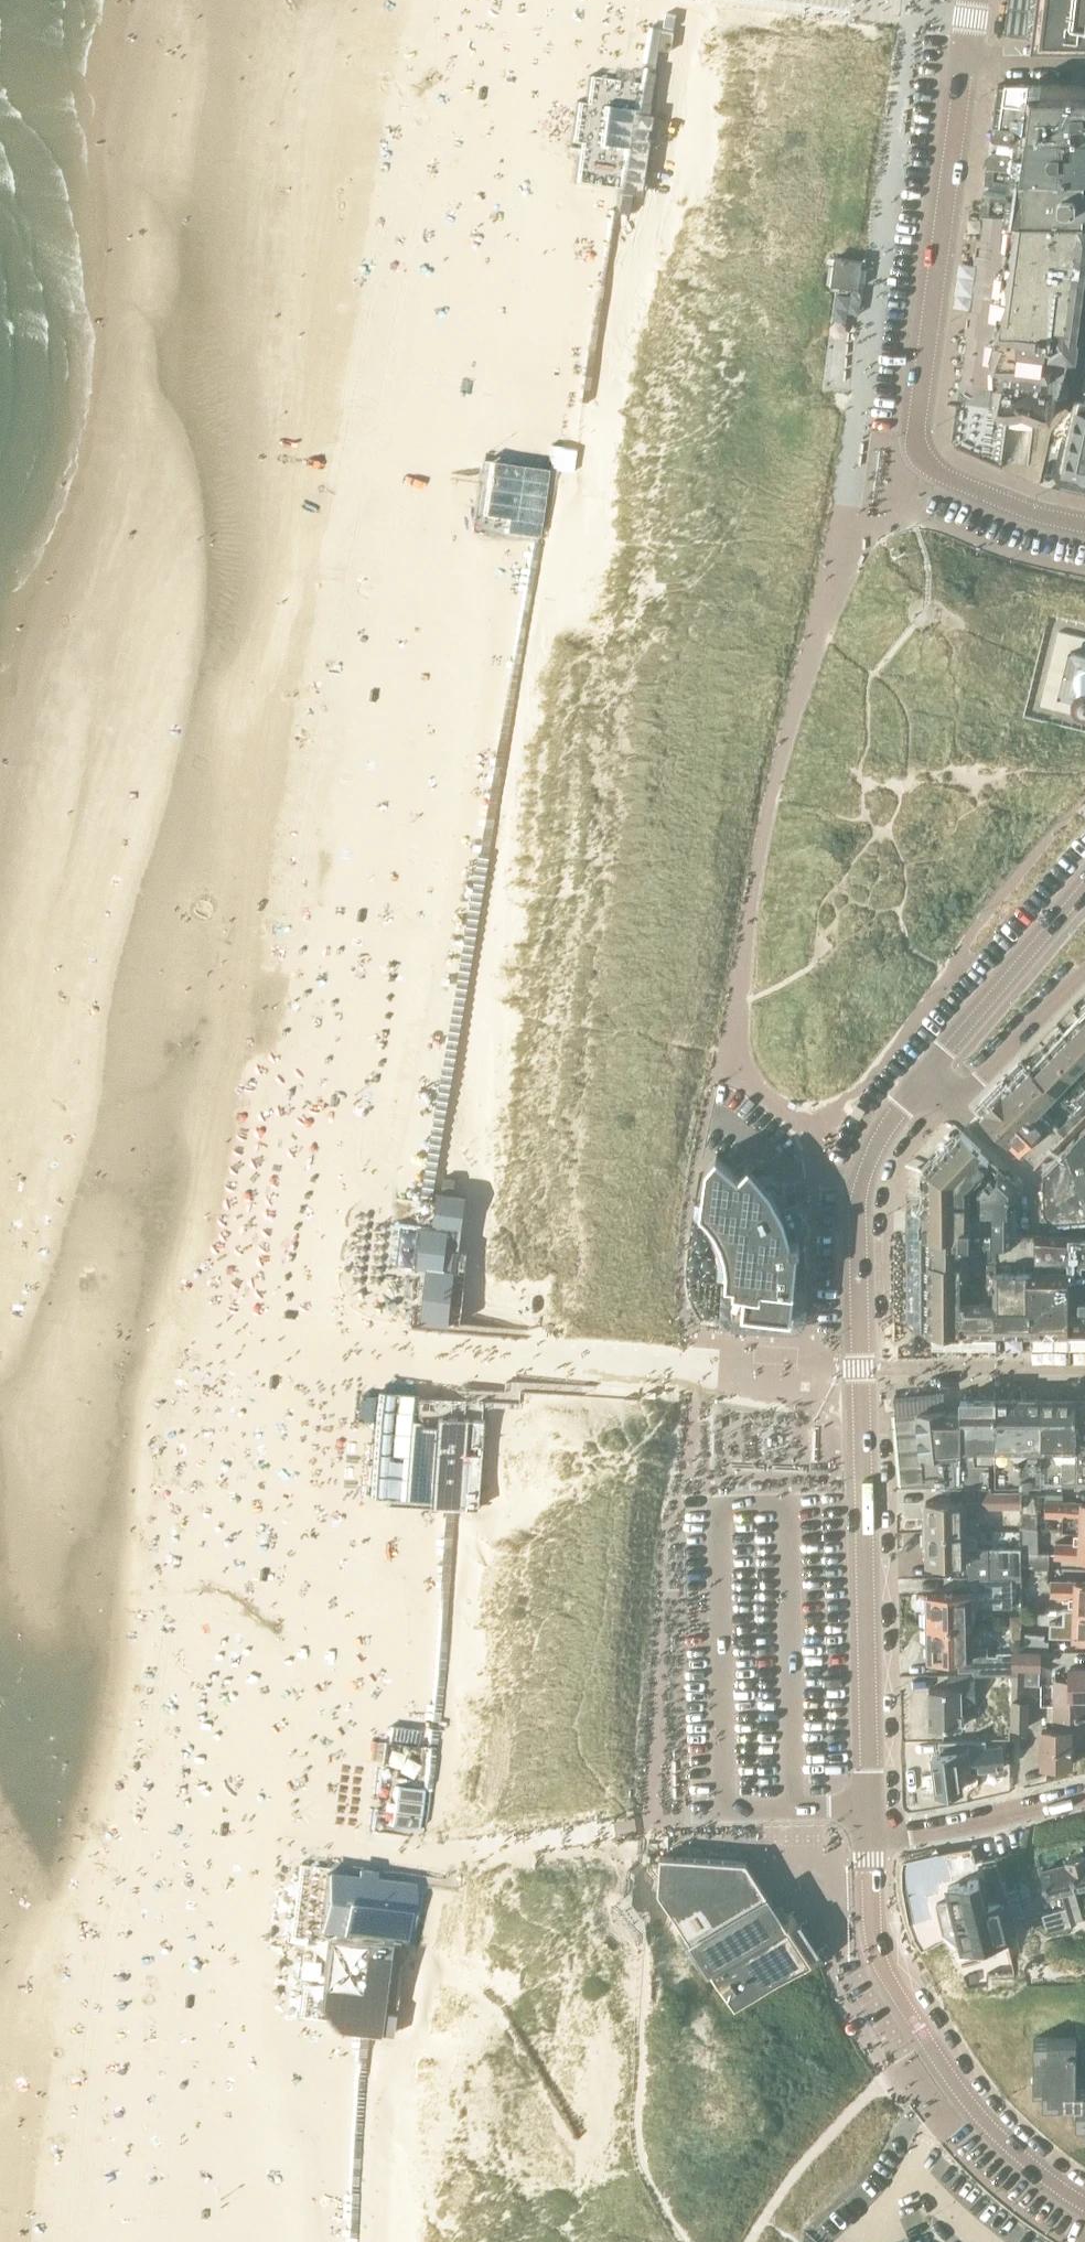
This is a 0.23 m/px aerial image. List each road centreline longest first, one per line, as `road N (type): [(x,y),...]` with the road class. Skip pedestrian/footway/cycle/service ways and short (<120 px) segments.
road 1 (secondary): [(873,1845),(860,1197),(883,1136),(927,1078)]
road 2 (secondary): [(1084,527),(934,472),(916,447),(963,65)]
road 3 (secondary): [(1084,2203),(986,2121),(903,1998),(877,1937),(873,1845)]
road 4 (track): [(356,1846),(0,1835)]
road 5 (secondary): [(927,1078),(1084,889)]
road 6 (residential): [(927,1078),(959,1107),(1084,976)]
road 7 (residential): [(873,1845),(1084,1800)]
road 8 (residential): [(1084,64),(963,65)]

